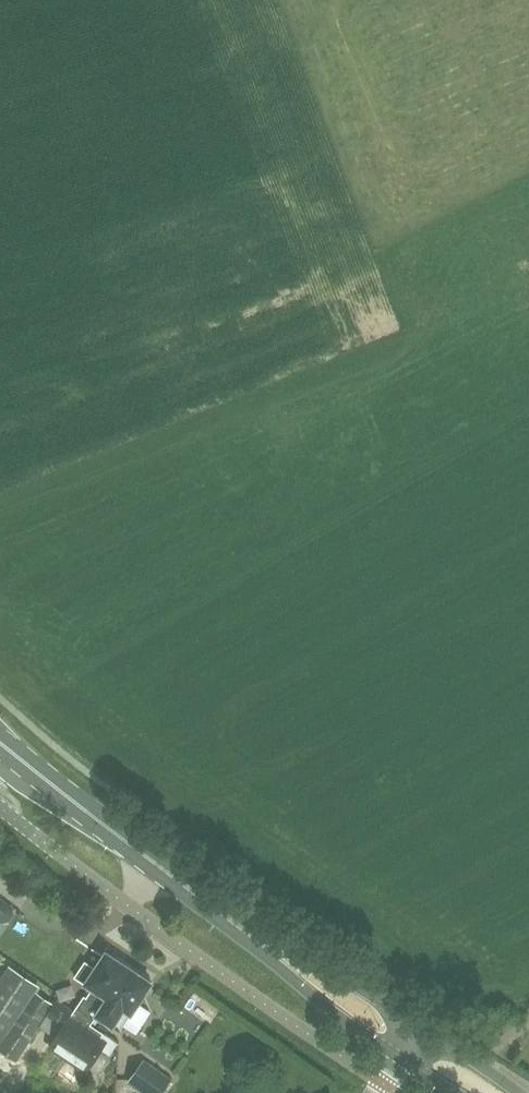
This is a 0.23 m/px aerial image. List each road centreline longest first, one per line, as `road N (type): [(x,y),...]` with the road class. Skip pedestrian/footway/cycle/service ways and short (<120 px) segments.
road 1 (secondary): [(158,865),(402,1060)]
road 2 (secondary): [(422,1028),(158,865)]
road 3 (secondary): [(158,865),(0,742)]

